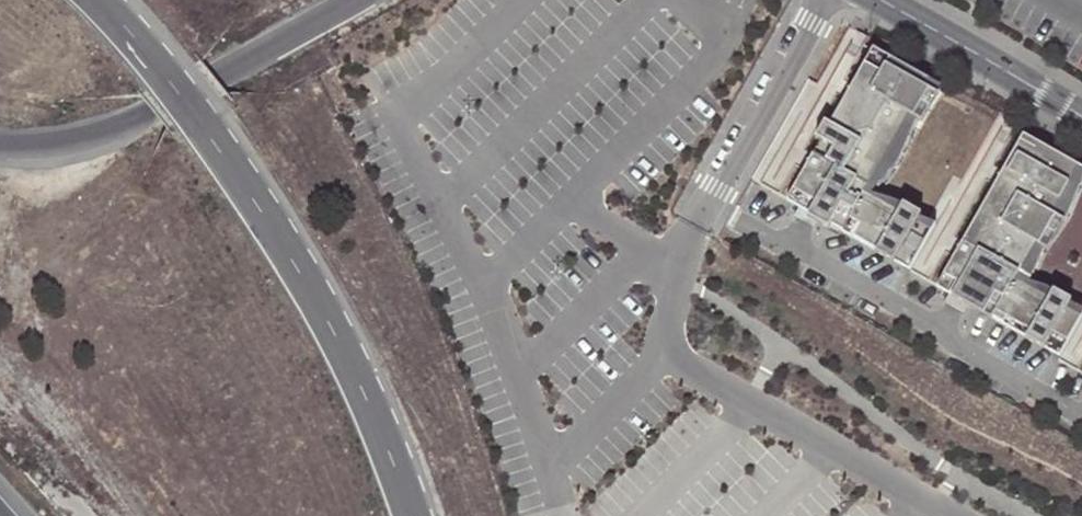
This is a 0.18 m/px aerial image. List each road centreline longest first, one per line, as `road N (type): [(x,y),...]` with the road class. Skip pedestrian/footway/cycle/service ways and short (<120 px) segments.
road 1 (primary): [(410,515),(349,359),(306,282),(195,115),(98,0)]
road 2 (tertiary): [(0,145),(65,147),(96,138),(356,0)]
road 3 (tertiary): [(872,0),(1081,123)]

